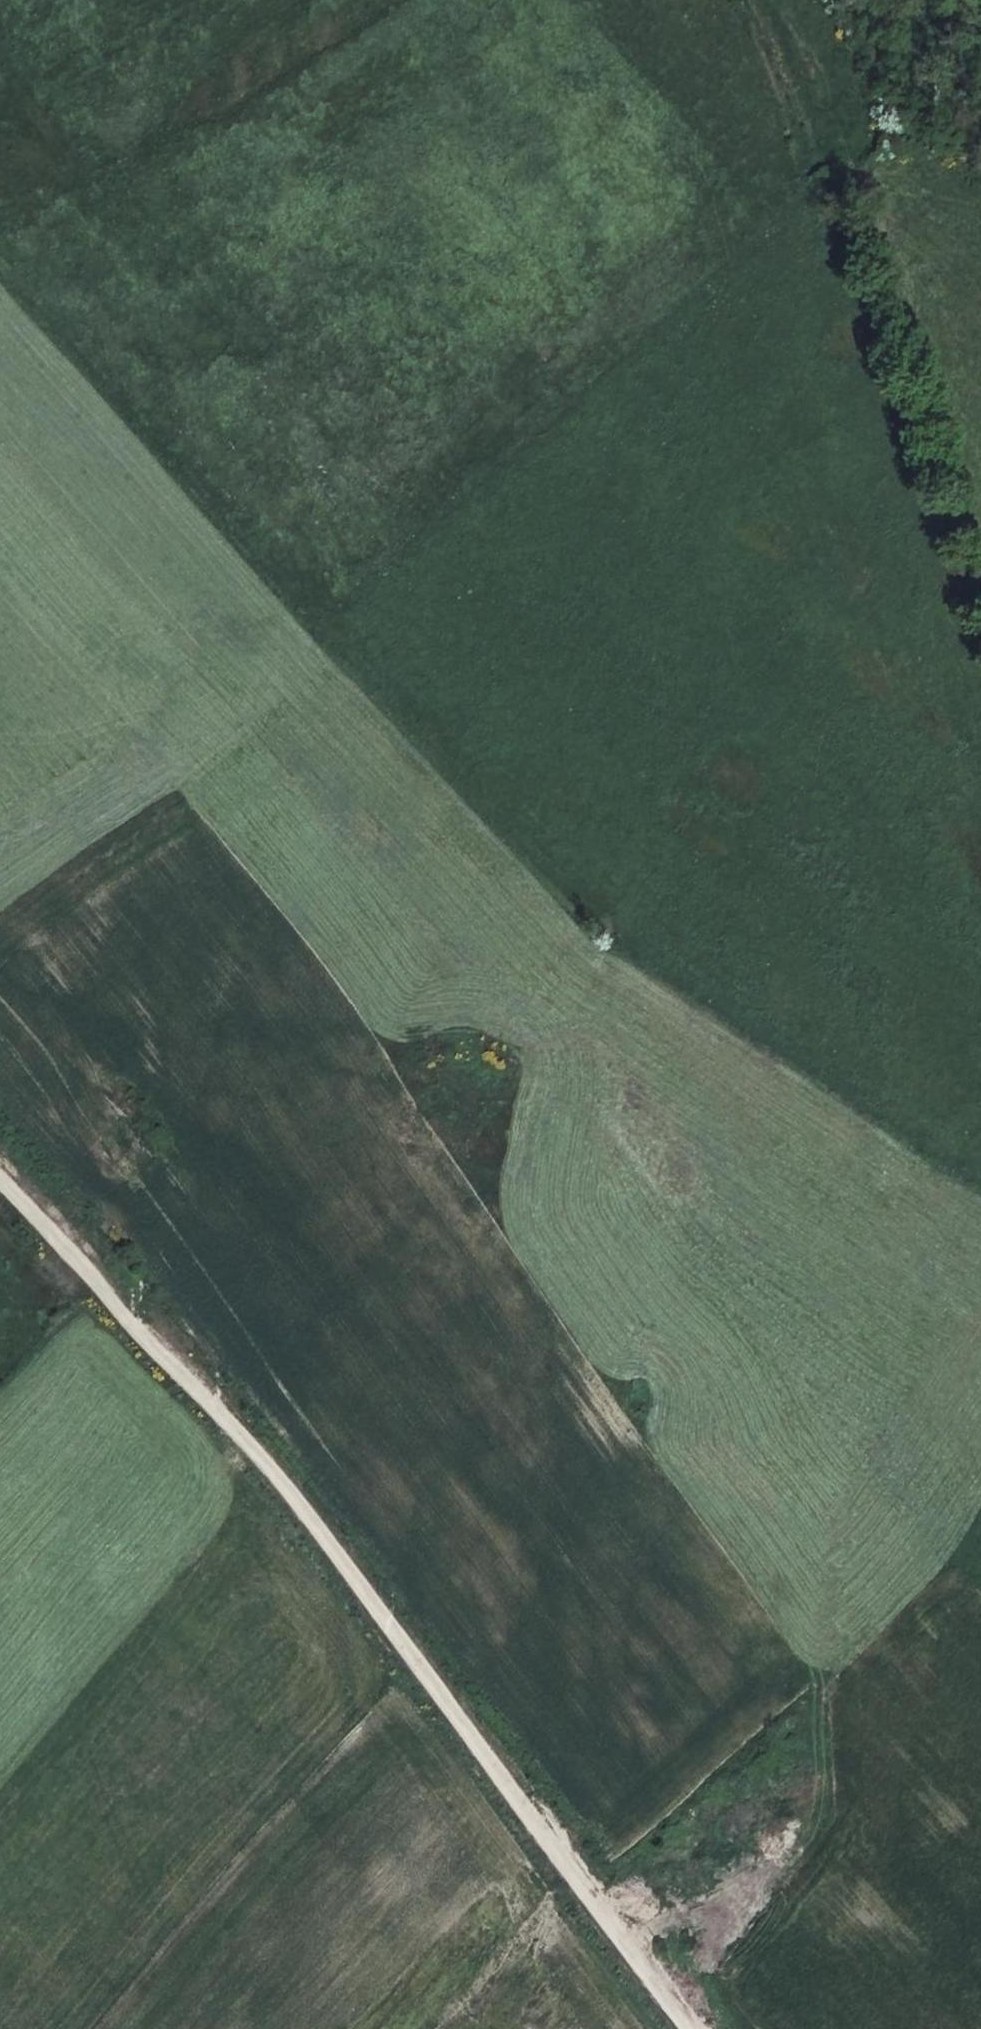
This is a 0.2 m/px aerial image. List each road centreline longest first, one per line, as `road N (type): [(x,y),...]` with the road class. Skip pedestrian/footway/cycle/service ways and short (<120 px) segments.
road 1 (track): [(0,1182),(133,1309),(258,1453),(702,2028)]

